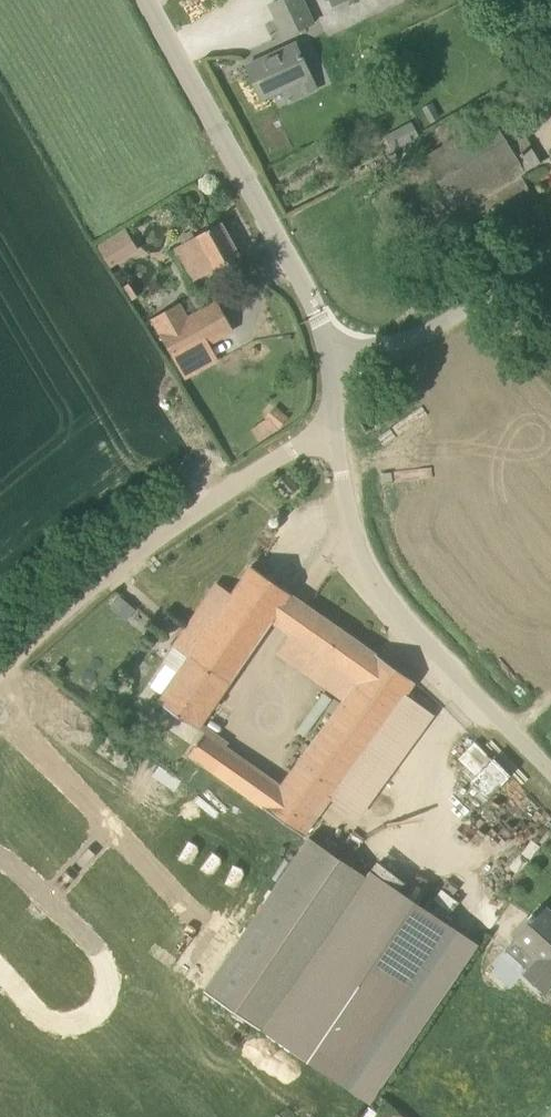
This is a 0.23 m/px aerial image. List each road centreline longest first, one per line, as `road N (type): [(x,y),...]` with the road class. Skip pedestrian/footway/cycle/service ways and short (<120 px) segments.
road 1 (unclassified): [(550,777),(382,600),(361,557),(334,421)]
road 2 (unclassified): [(334,421),(112,573),(0,673)]
road 3 (unclassified): [(319,314),(152,0)]
road 4 (unclassified): [(414,343),(550,254)]

